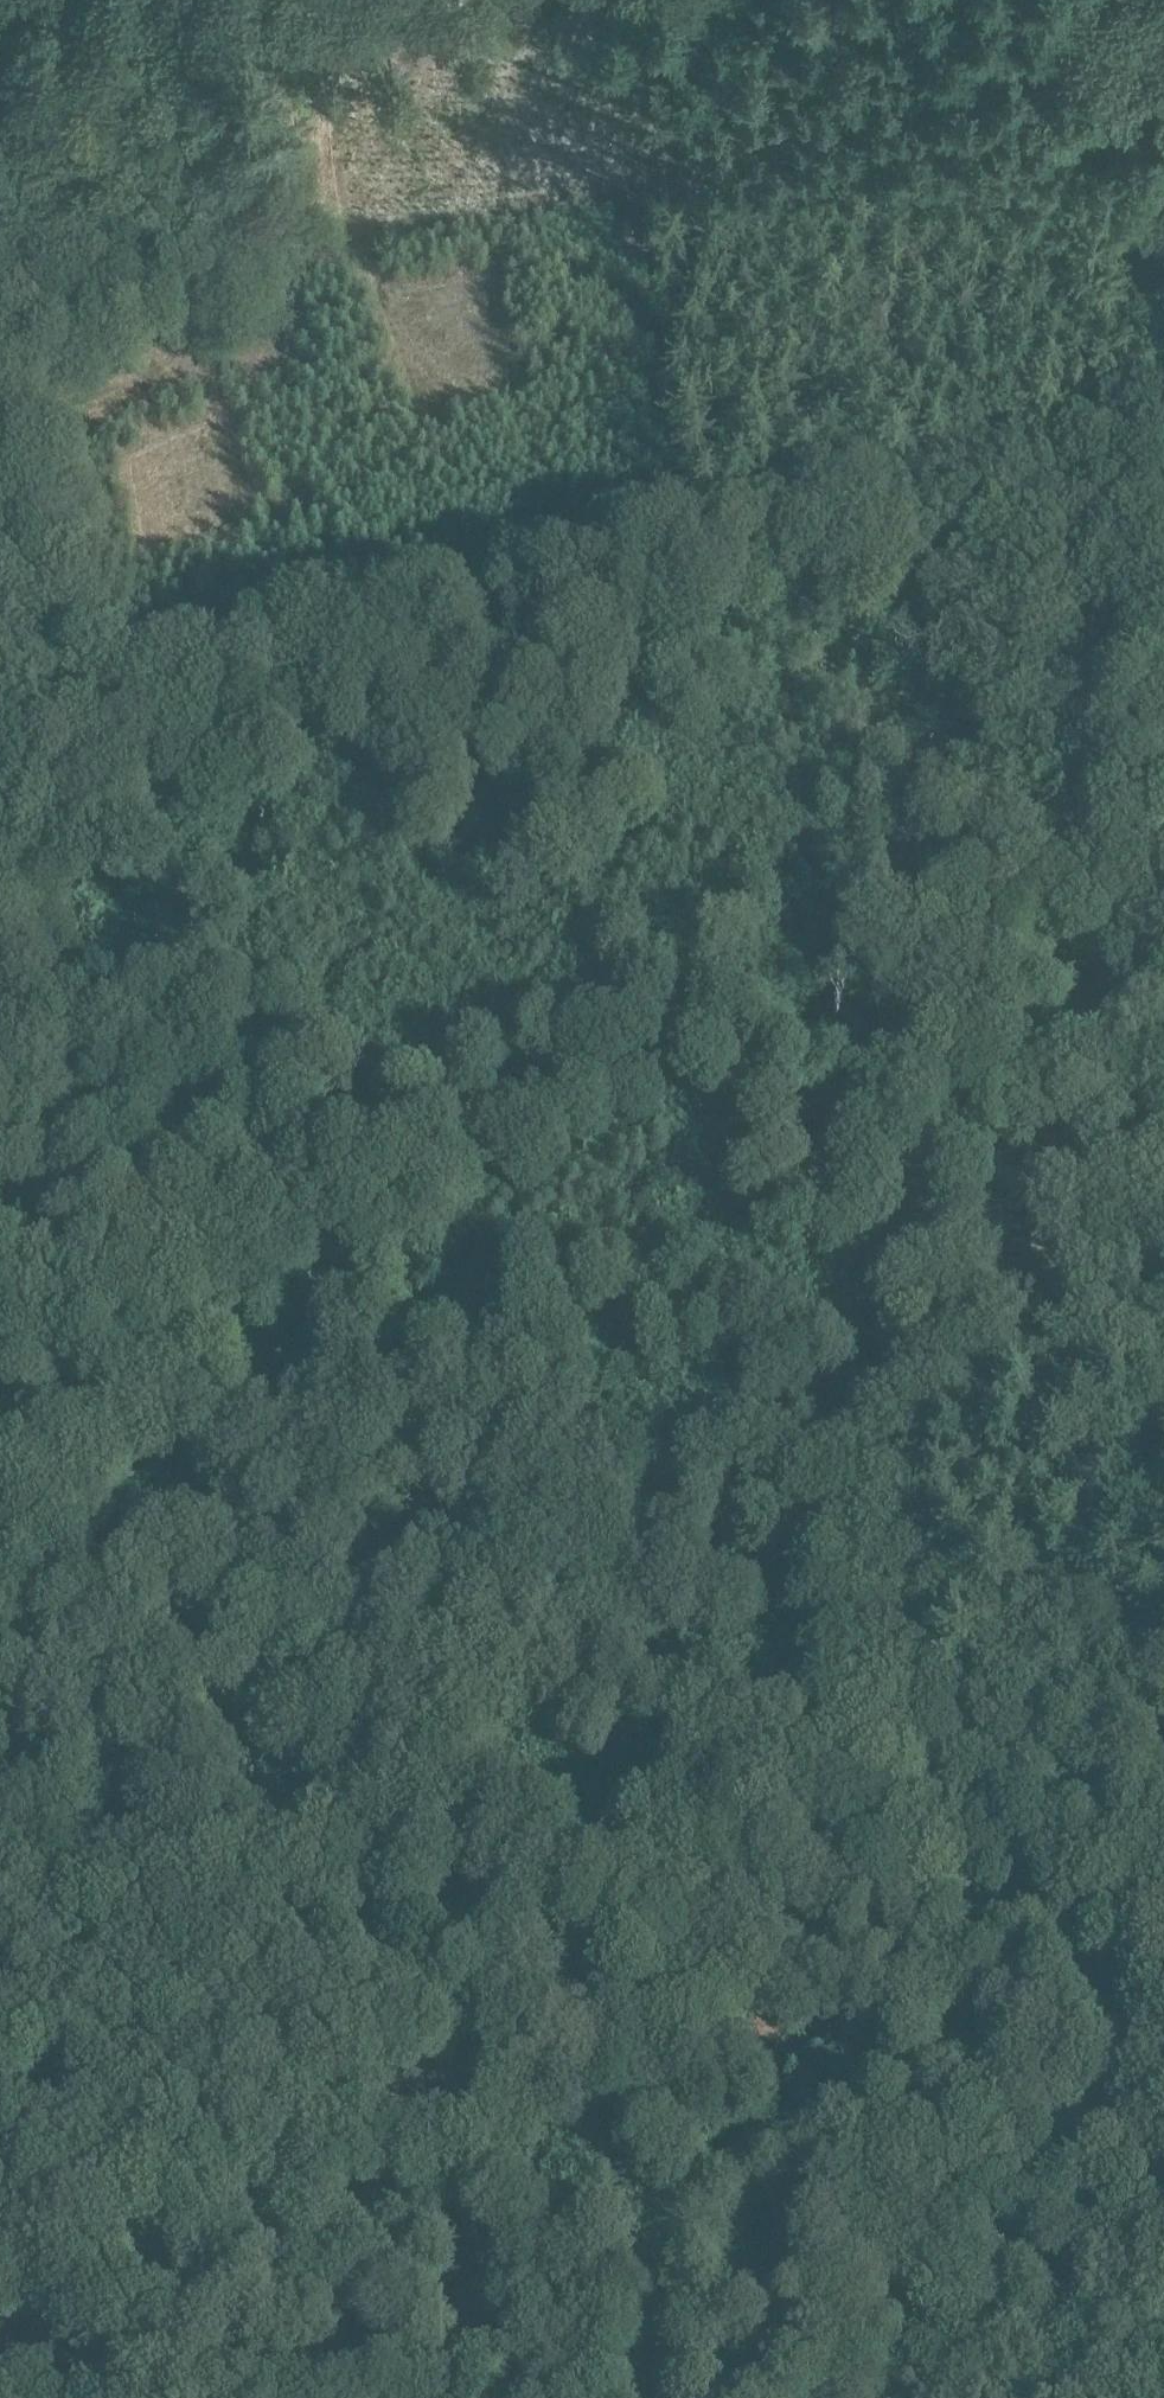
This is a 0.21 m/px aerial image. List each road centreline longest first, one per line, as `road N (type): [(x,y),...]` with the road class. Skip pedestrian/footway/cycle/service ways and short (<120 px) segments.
road 1 (track): [(0,861),(540,2397)]
road 2 (track): [(0,89),(107,54),(477,0)]

